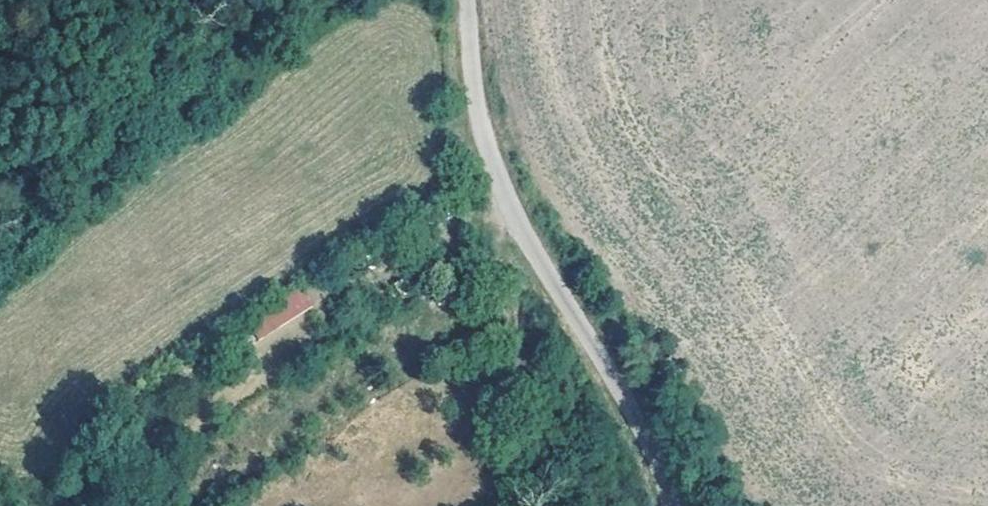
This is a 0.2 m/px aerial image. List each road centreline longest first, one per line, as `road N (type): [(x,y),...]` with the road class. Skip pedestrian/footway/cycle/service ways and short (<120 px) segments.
road 1 (unclassified): [(470,0),(496,168),(652,459),(664,505)]

